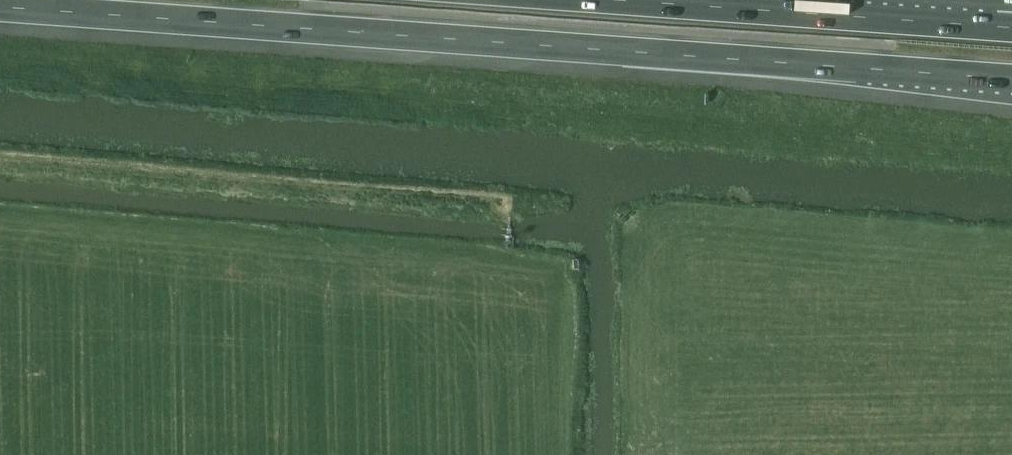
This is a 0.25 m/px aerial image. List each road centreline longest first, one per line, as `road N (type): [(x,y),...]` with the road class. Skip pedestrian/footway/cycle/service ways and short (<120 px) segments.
road 1 (motorway): [(0,6),(1011,80)]
road 2 (motorway): [(994,27),(617,0)]

